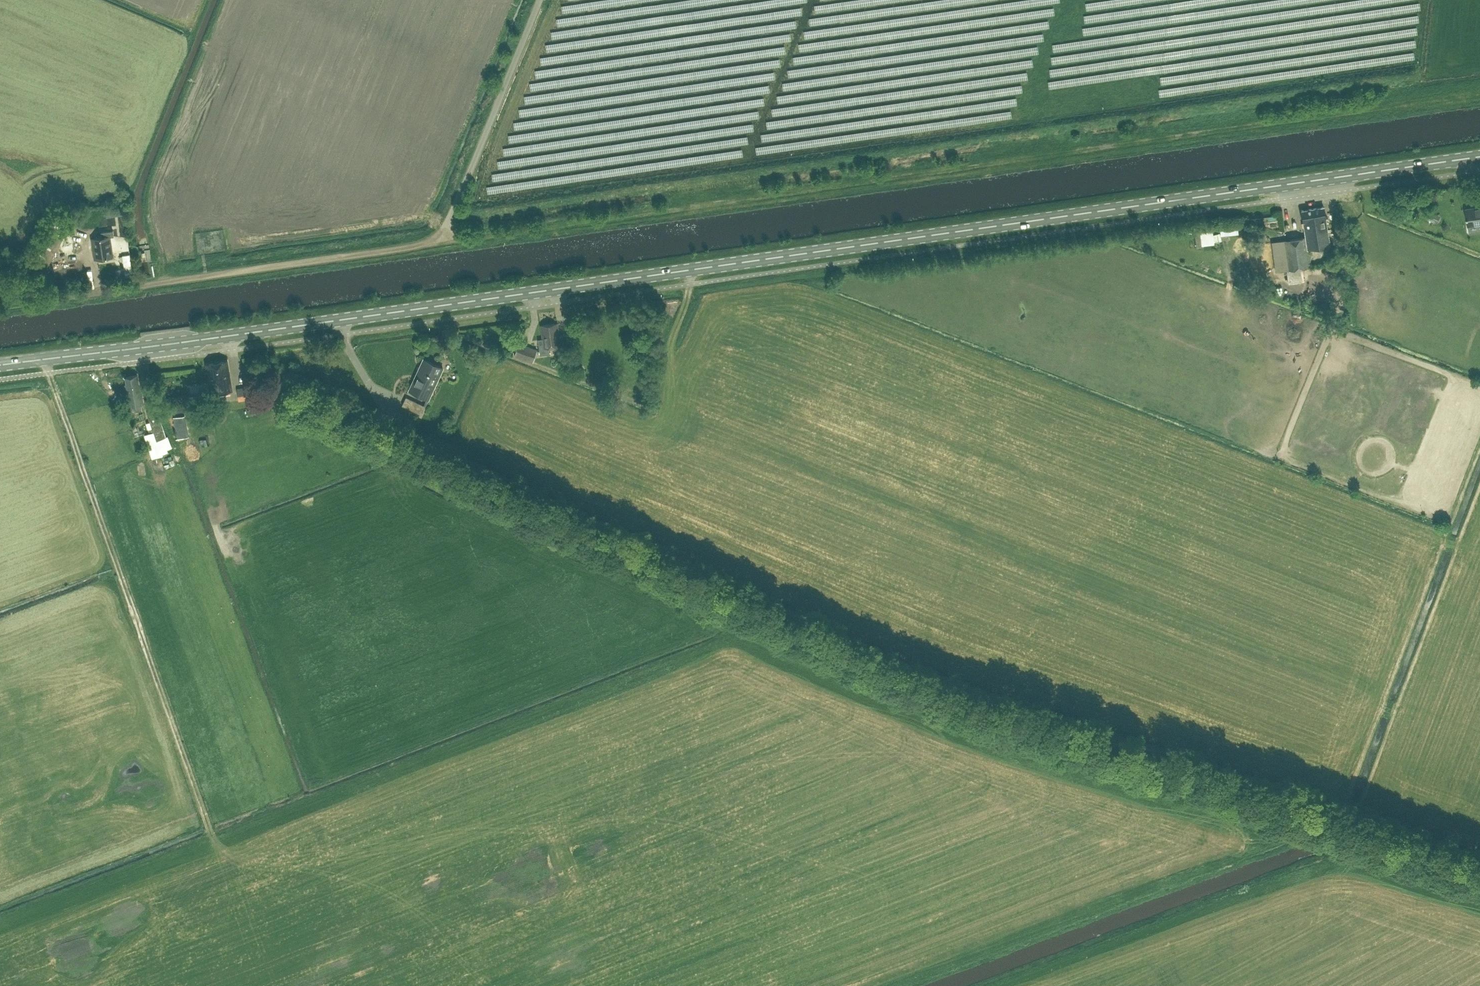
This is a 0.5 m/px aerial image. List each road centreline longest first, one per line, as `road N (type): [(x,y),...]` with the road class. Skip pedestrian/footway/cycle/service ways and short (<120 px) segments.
road 1 (primary): [(0,365),(1479,155)]
road 2 (track): [(231,349),(237,366),(261,382),(954,696),(1479,868)]

